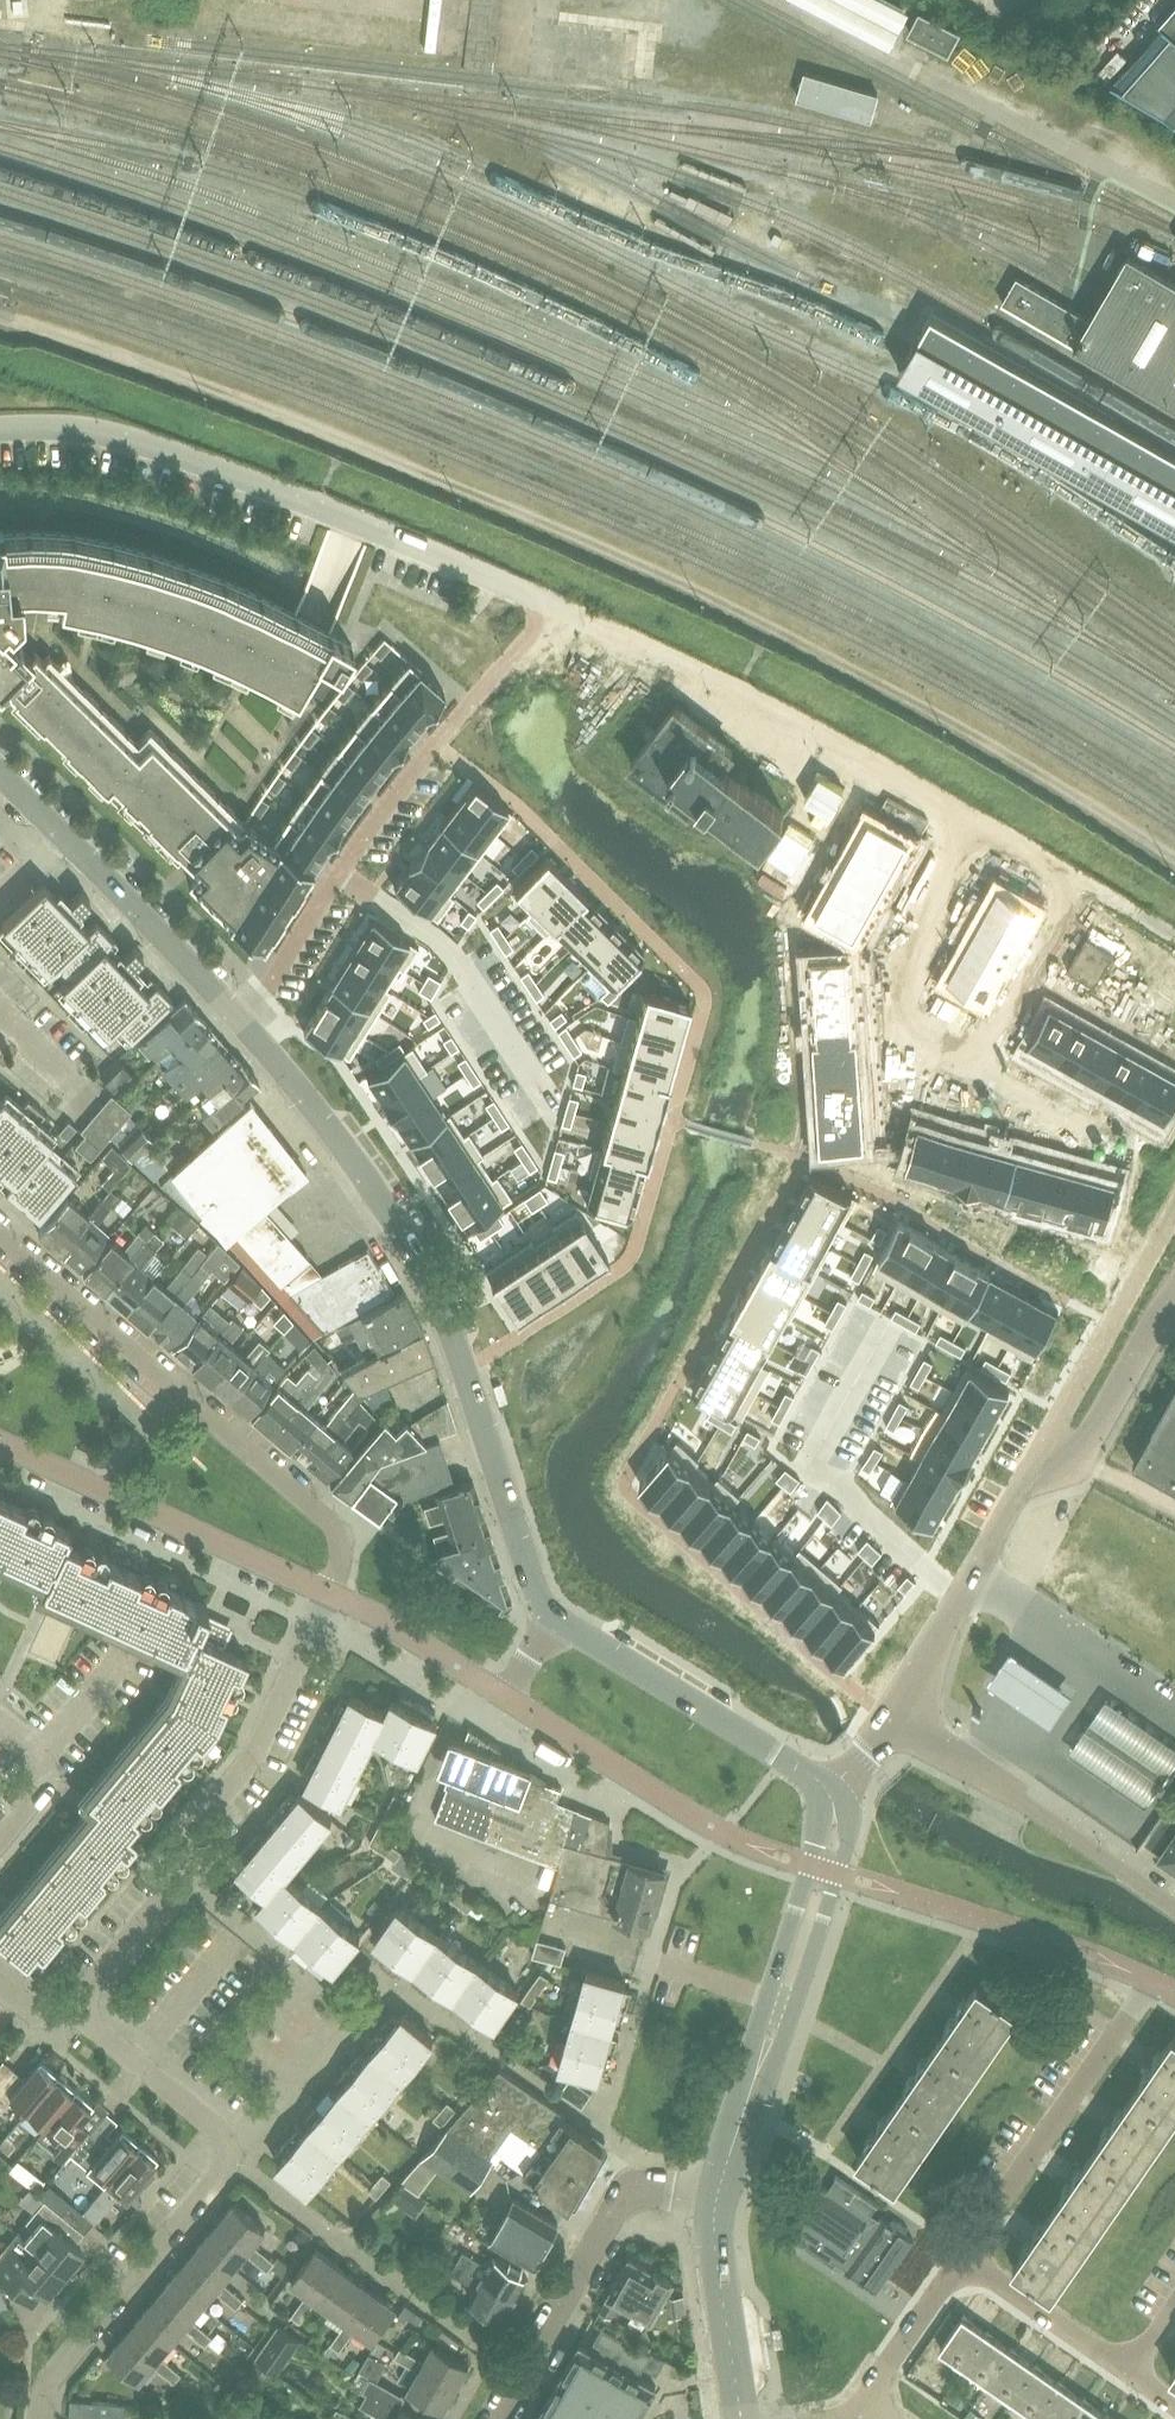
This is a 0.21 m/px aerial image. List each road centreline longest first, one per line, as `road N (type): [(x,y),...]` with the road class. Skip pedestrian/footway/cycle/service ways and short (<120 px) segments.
road 1 (residential): [(1174,973),(924,816),(557,606)]
road 2 (unclassified): [(555,1617),(534,1583),(457,1343),(409,1236),(323,1113),(244,1027)]
road 3 (residential): [(557,606),(139,442),(60,427),(0,429)]
road 4 (residential): [(46,2418),(49,2394),(233,2163),(60,2023)]
road 5 (residential): [(60,2023),(200,1856),(207,1813),(257,1753),(327,1592)]
road 6 (residential): [(327,1592),(339,1561),(334,1525),(0,1235)]
road 7 (residential): [(327,1592),(0,1440)]
road 8 (unclassified): [(244,1027),(0,775)]
road 9 (residential): [(498,2418),(634,2193),(659,2188),(719,2198)]
road 10 (unclassified): [(1174,1906),(1036,1810),(883,1729)]
road 11 (residential): [(345,869),(428,757),(557,606)]
road 12 (residential): [(962,2255),(1153,1981)]
road 13 (residential): [(561,1115),(455,959),(345,869)]
road 14 (unclassified): [(826,1789),(555,1617)]
road 15 (unclassified): [(883,1729),(1044,1452)]
road 16 (residential): [(722,1834),(505,1697)]
road 17 (residential): [(781,2003),(550,1927)]
road 18 (unclassified): [(781,2003),(833,1840),(826,1789)]
road 19 (unclassified): [(742,2418),(719,2198)]
road 20 (unclassified): [(1174,1294),(1098,1428),(1079,1448),(1044,1452)]
road 21 (residential): [(505,1697),(327,1592)]
road 22 (residential): [(1130,2374),(962,2255)]
road 23 (unclassified): [(719,2198),(781,2003)]
road 24 (residential): [(869,2418),(893,2355),(962,2255)]
road 25 (residential): [(244,1027),(345,869)]

